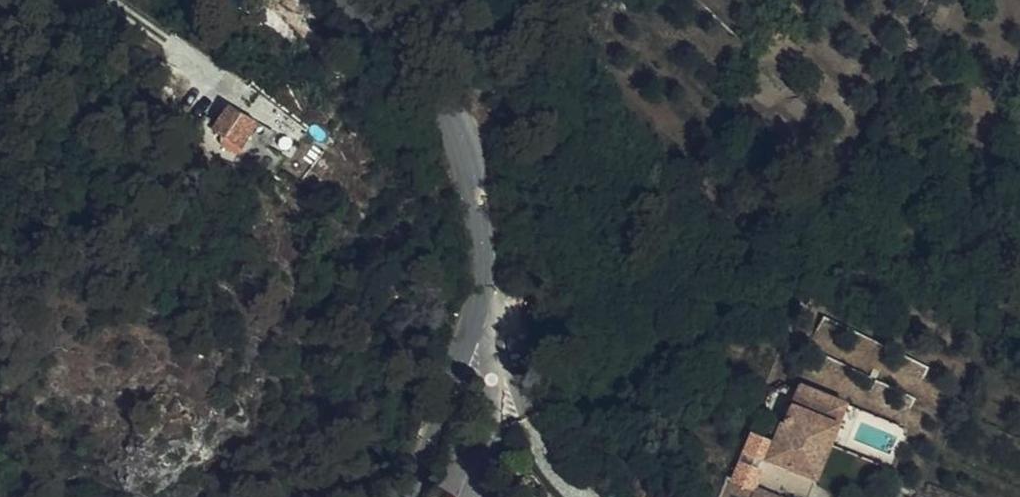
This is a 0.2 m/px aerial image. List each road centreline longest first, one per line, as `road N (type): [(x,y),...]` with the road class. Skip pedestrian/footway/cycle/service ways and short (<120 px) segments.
road 1 (unclassified): [(402,496),(480,299),(481,259),(458,134),(427,80),(344,0)]

